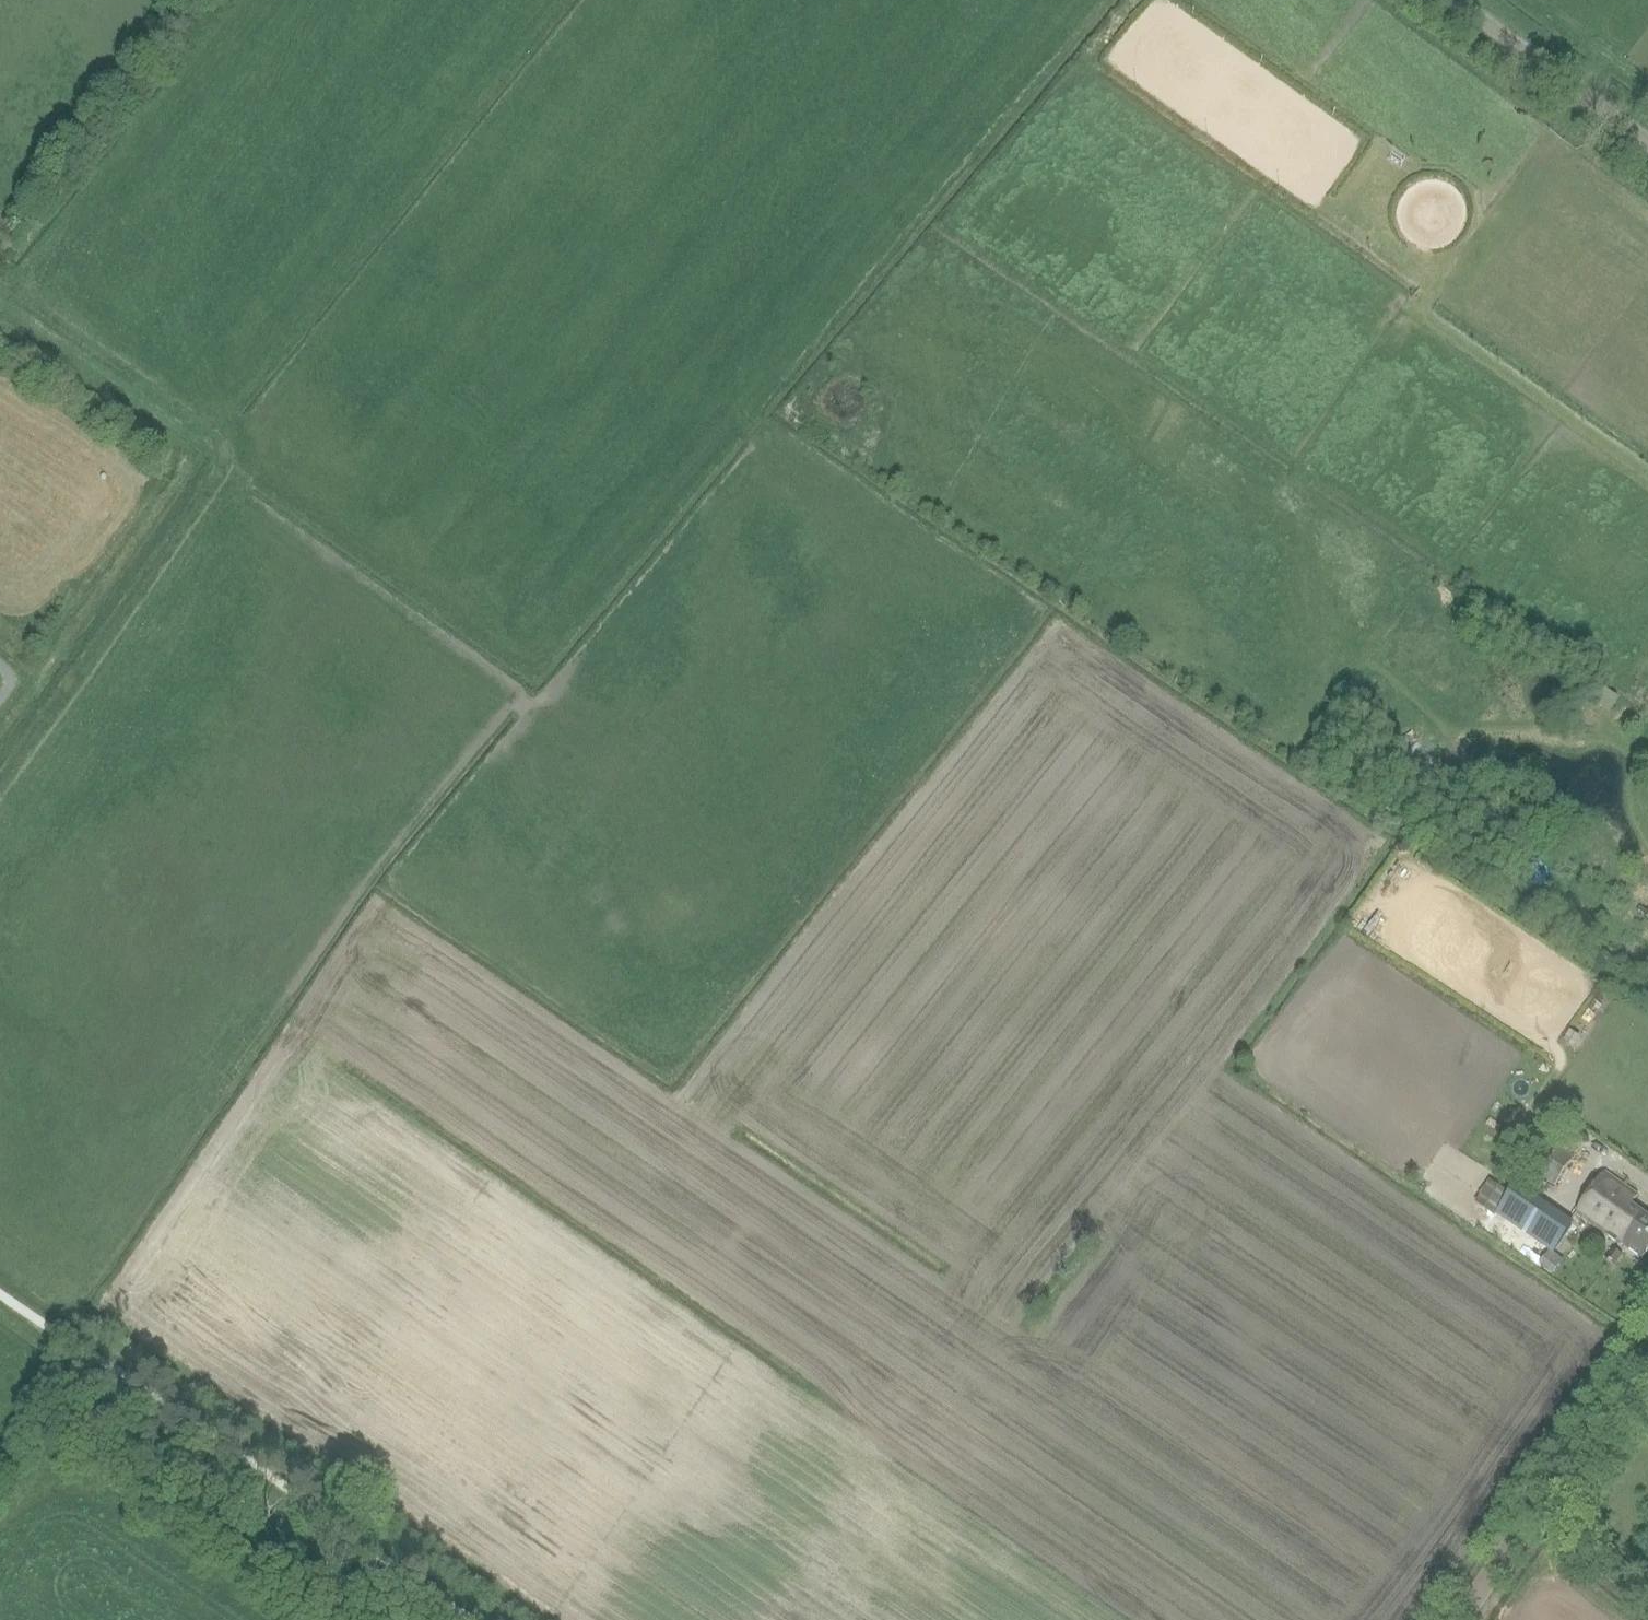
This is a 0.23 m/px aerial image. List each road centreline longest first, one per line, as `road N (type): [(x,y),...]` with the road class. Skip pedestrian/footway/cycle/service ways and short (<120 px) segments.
road 1 (tertiary): [(1459,1619),(1647,1348)]
road 2 (unclassified): [(1647,138),(1460,0)]

